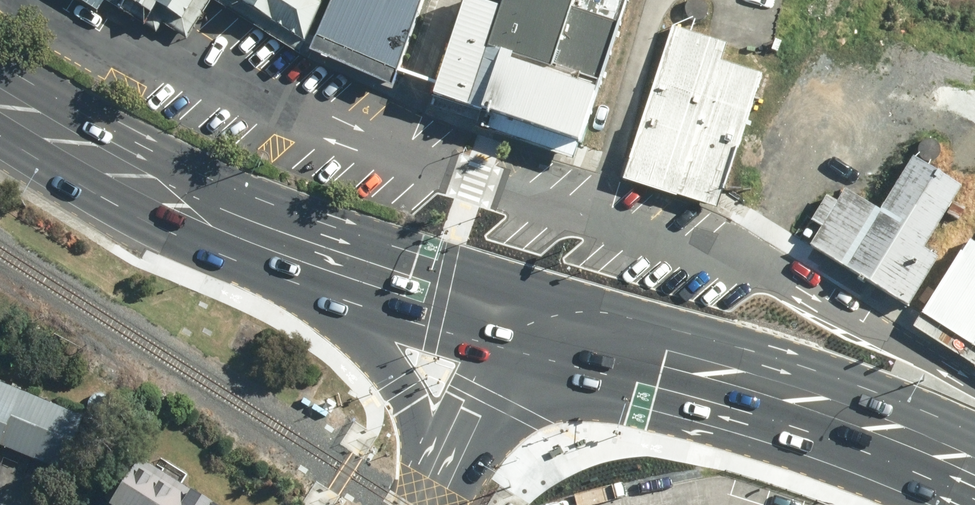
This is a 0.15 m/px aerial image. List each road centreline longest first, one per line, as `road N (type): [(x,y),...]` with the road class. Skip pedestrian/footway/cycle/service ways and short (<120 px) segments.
road 1 (primary): [(974,468),(796,399),(520,326)]
road 2 (primary): [(435,504),(411,407),(370,351),(259,235)]
road 3 (primary): [(259,235),(184,204),(0,93)]
road 4 (primary): [(520,326),(259,235)]
road 5 (tertiary): [(520,326),(435,504)]

